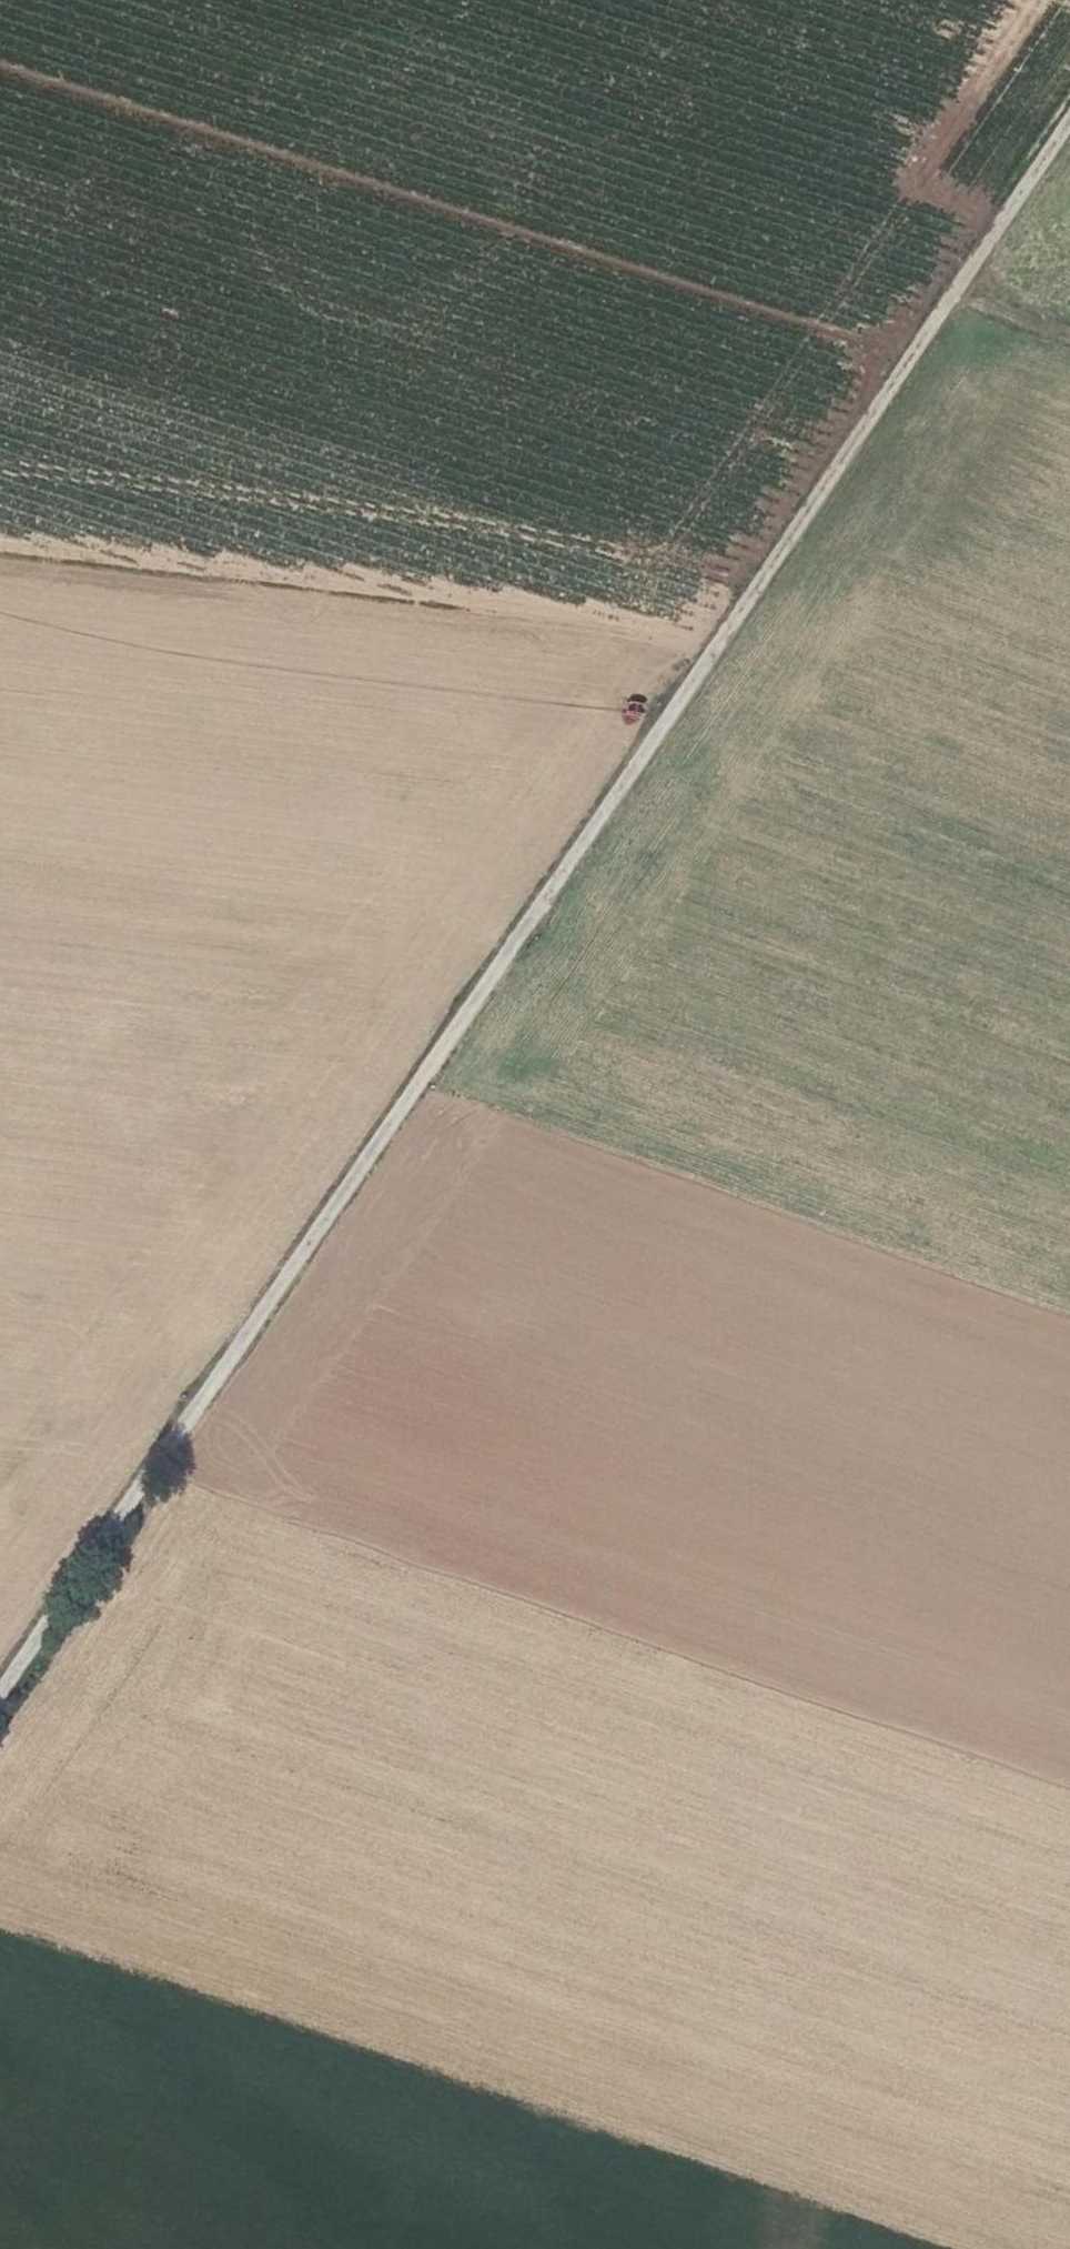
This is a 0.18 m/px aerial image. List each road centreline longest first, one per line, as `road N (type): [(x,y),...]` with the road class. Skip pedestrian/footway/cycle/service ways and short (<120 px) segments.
road 1 (track): [(1069,129),(537,925),(0,1694)]

